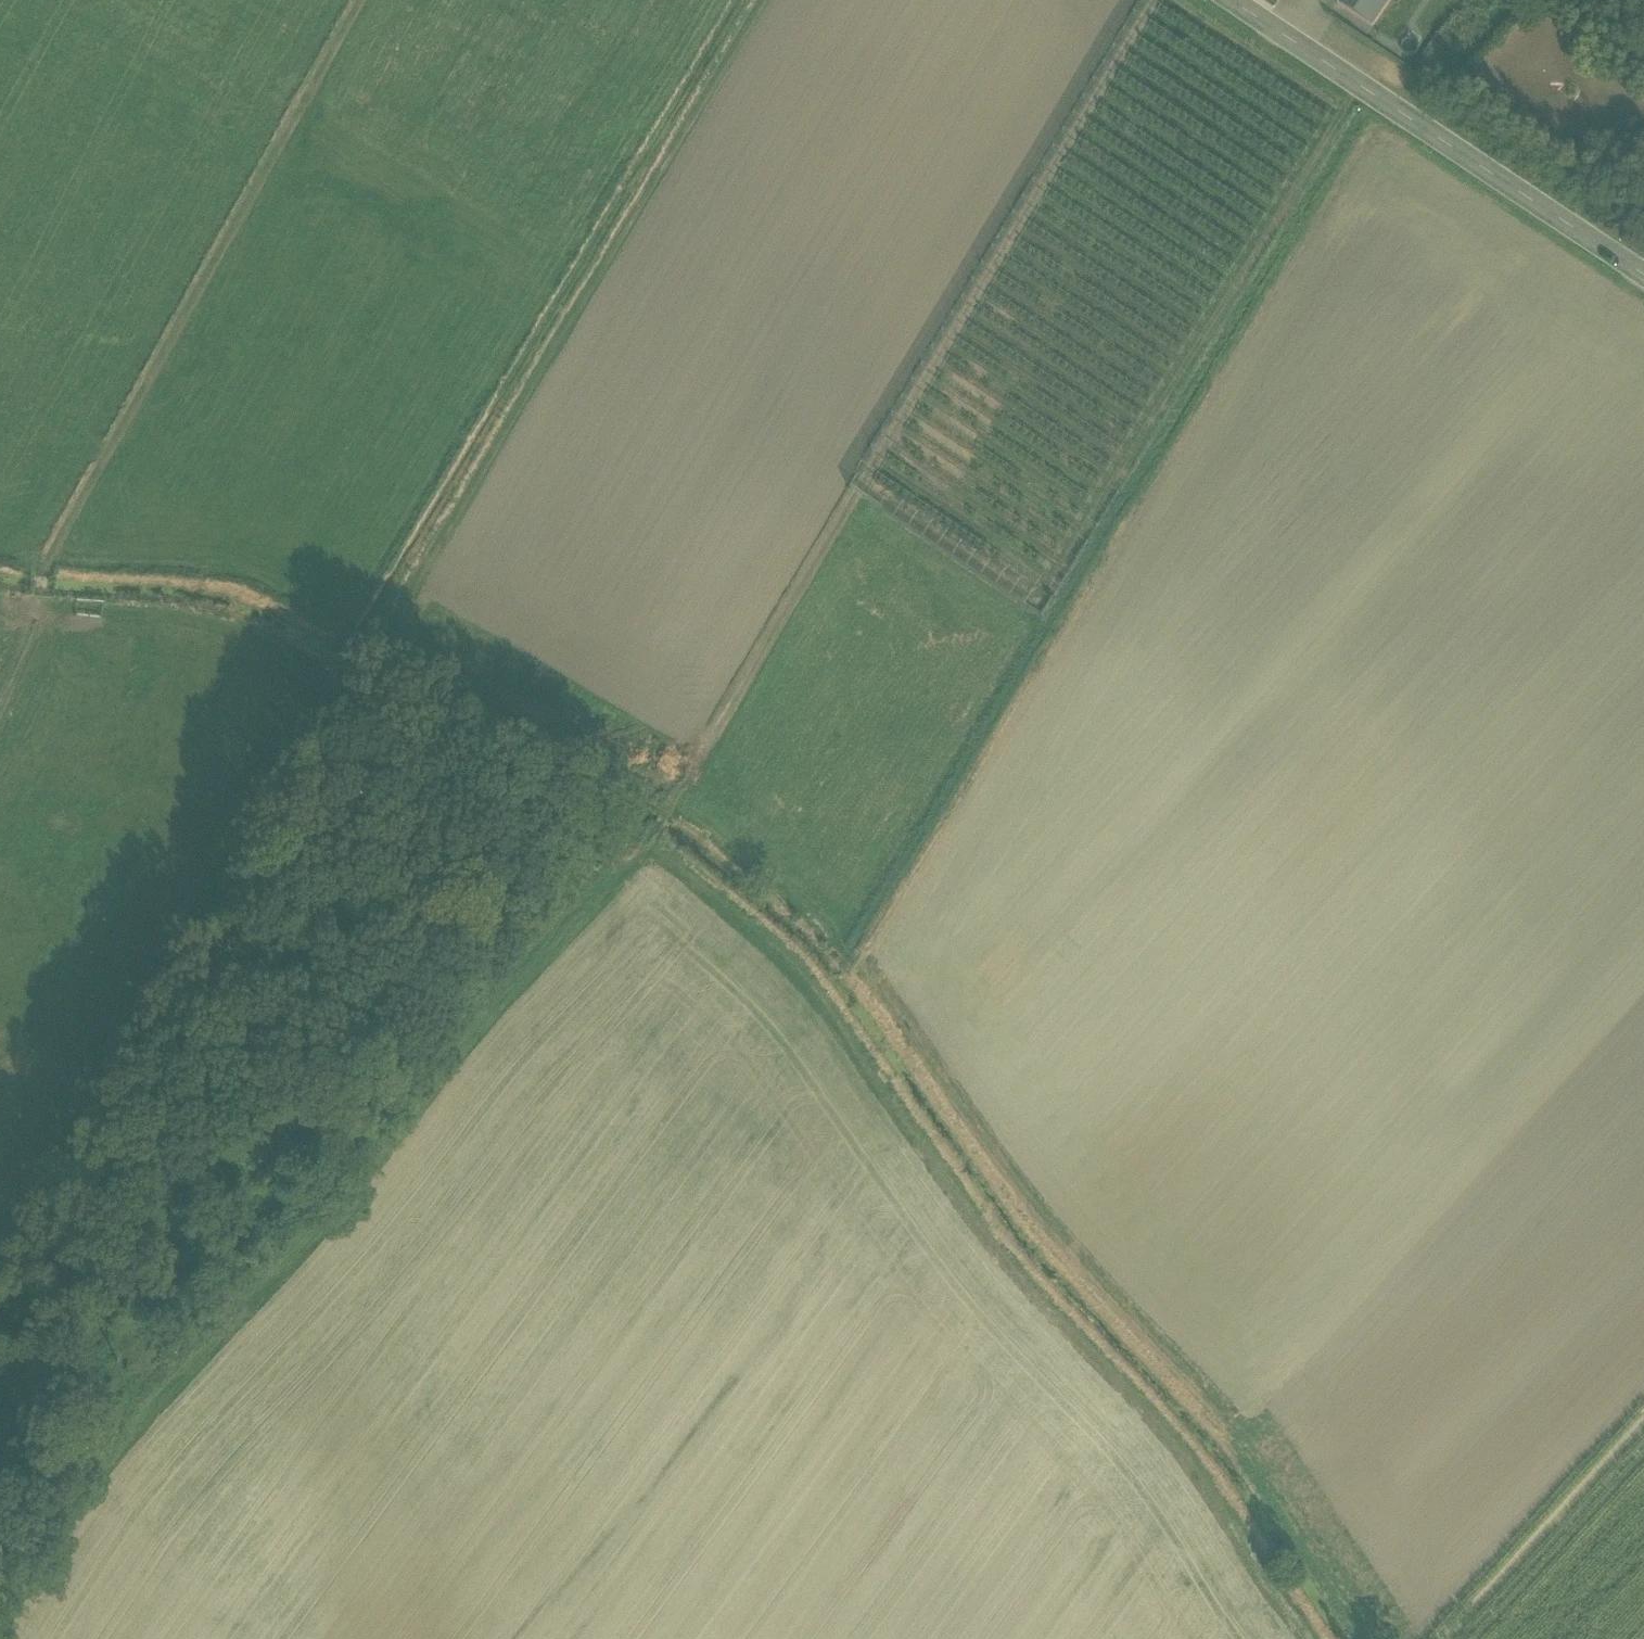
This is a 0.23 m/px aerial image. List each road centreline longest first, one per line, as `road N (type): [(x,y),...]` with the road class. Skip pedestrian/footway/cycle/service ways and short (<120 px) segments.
road 1 (tertiary): [(1643,278),(1226,0)]

